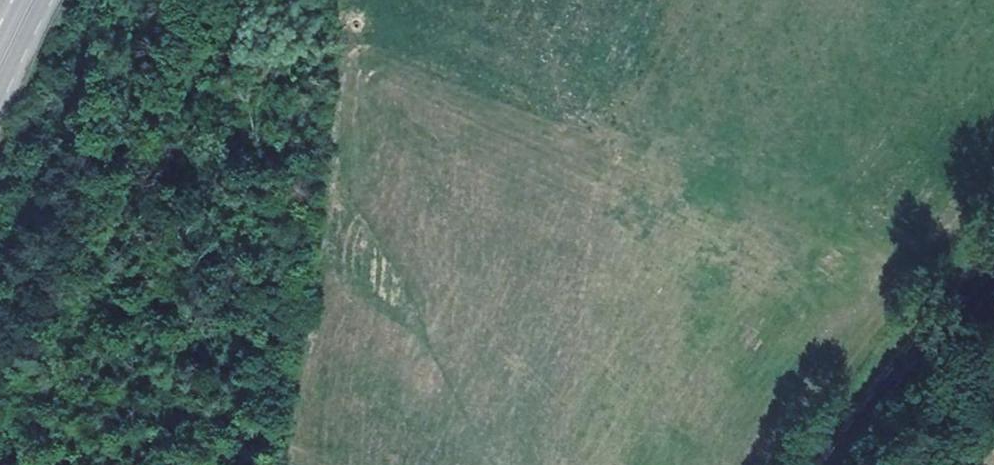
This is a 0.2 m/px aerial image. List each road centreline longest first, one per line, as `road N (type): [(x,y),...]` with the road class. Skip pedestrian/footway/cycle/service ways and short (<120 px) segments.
road 1 (tertiary): [(993,272),(890,391),(839,464)]

